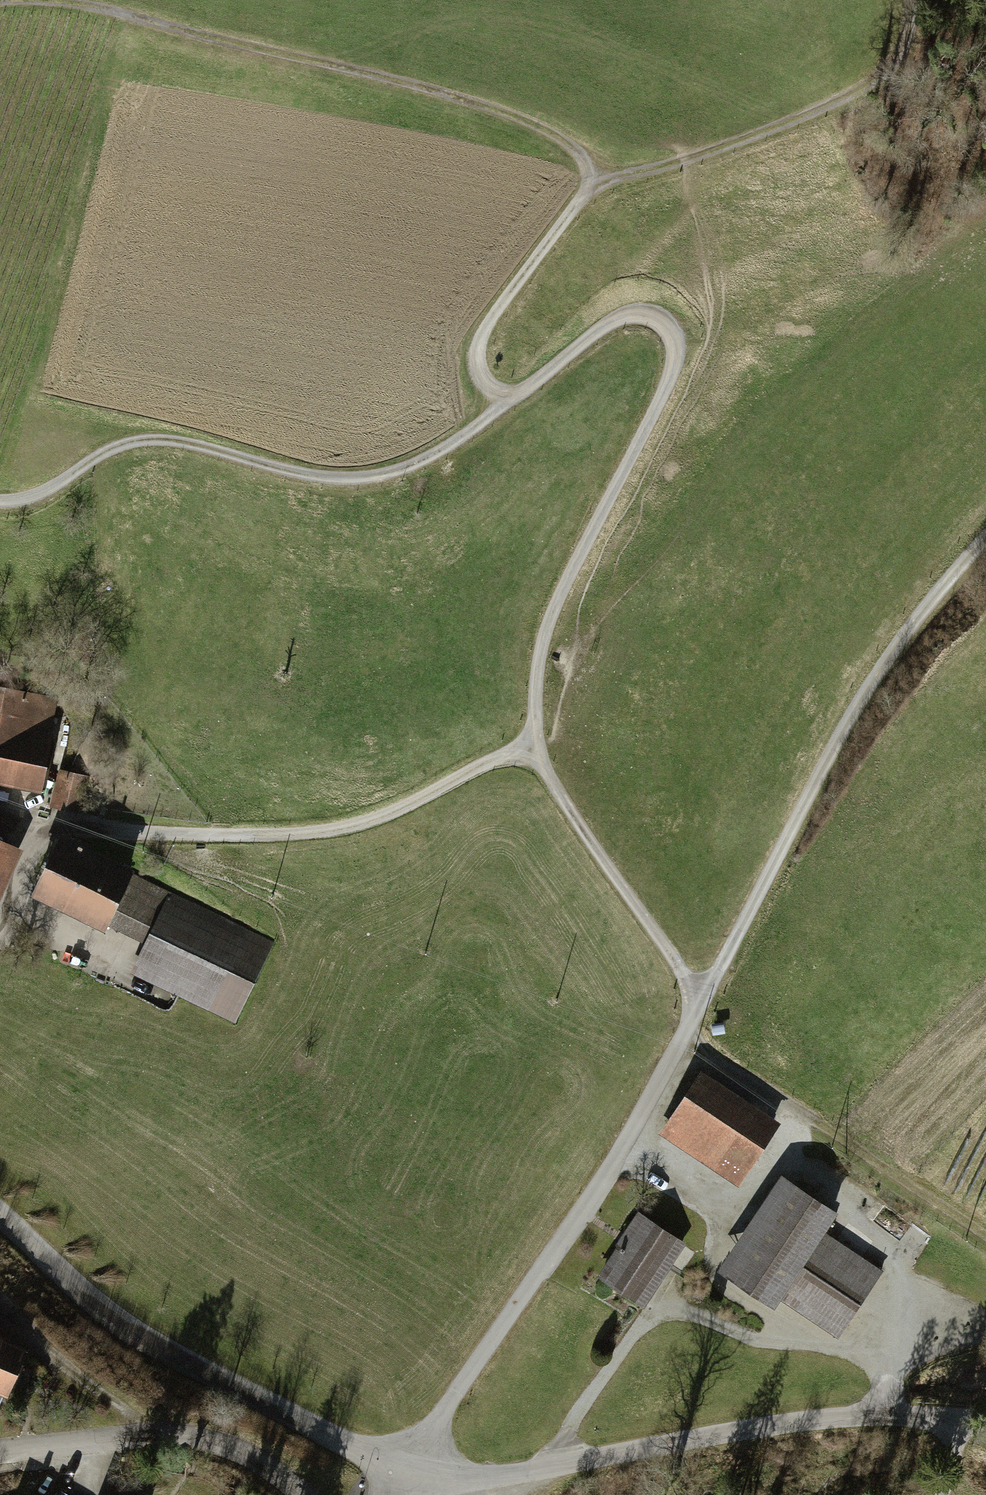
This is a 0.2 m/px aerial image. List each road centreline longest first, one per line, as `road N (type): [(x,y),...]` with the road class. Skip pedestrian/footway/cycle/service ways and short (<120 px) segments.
road 1 (track): [(696,1006),(681,970),(529,745),(543,632),(679,353),(675,332),(658,317),(630,314),(505,404),(475,363),(481,329),(592,185),(570,141),(451,94),(66,4),(0,4)]
road 2 (unclassified): [(398,1474),(545,1461),(749,1427),(889,1415),(985,1419)]
road 3 (track): [(398,1474),(623,1150),(696,1006)]
road 4 (track): [(696,1006),(847,724),(985,539)]
road 5 (track): [(505,404),(454,443),(397,471),(321,480),(173,440),(119,444),(24,502),(0,501)]
road 6 (residential): [(529,745),(397,809),(321,832),(188,835),(24,817)]
road 7 (residential): [(0,1216),(185,1355),(398,1474)]
road 8 (track): [(592,185),(707,149),(865,74),(907,21),(901,0)]
road 9 (residential): [(305,1494),(253,1457),(203,1435),(0,1451)]
road 10 (track): [(768,1152),(830,1192),(888,1266),(889,1376)]
road 11 (track): [(649,1303),(753,1340),(855,1350),(889,1376)]
road 12 (track): [(794,1111),(985,1238)]
road 13 (track): [(889,1415),(889,1376),(938,1346),(985,1333)]

